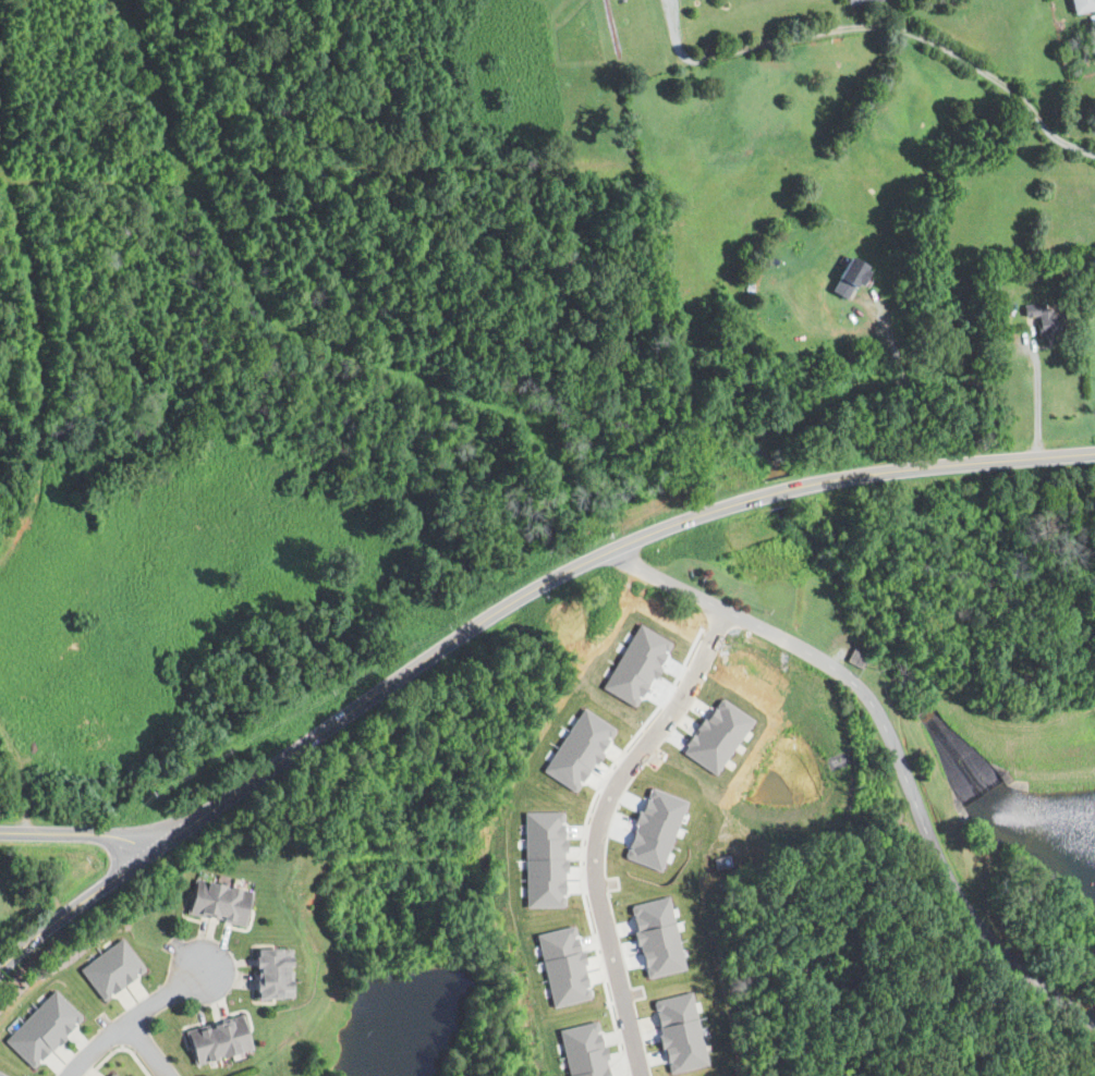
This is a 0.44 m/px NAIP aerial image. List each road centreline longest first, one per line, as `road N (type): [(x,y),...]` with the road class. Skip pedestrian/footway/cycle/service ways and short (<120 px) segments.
road 1 (tertiary): [(168,839),(479,621),(664,529),(774,491),(1094,453)]
road 2 (residential): [(727,612),(697,684),(629,778),(606,834),(605,872),(654,1075)]
road 3 (tertiary): [(0,975),(168,839)]
road 4 (residential): [(65,1075),(199,969)]
road 5 (tertiary): [(0,831),(168,839)]

